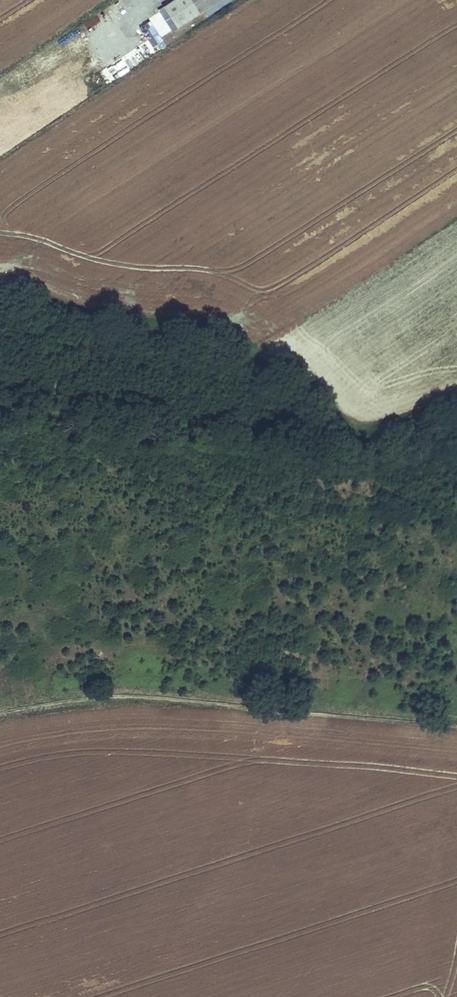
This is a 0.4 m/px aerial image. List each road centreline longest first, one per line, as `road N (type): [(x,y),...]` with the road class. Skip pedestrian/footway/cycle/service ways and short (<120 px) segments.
road 1 (track): [(456,728),(137,696),(0,713)]

